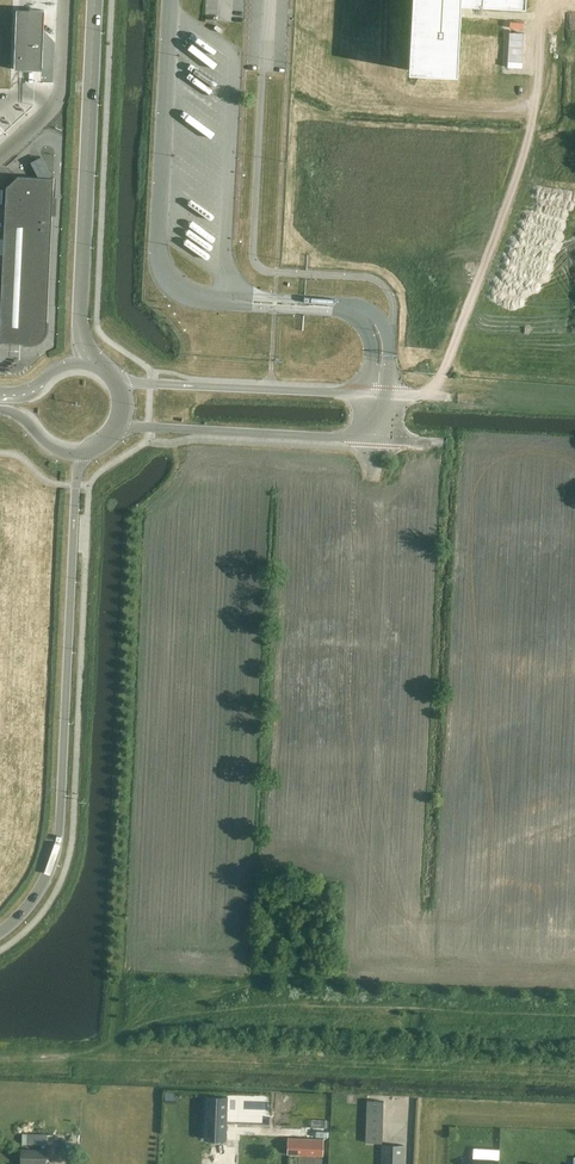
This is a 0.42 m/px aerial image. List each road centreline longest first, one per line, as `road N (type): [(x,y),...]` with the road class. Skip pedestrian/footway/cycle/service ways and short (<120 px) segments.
road 1 (secondary): [(0,933),(37,897),(59,843),(80,455)]
road 2 (secondary): [(89,362),(80,330),(95,0)]
road 3 (unclassified): [(450,397),(116,382)]
road 4 (unclassified): [(120,429),(376,440)]

